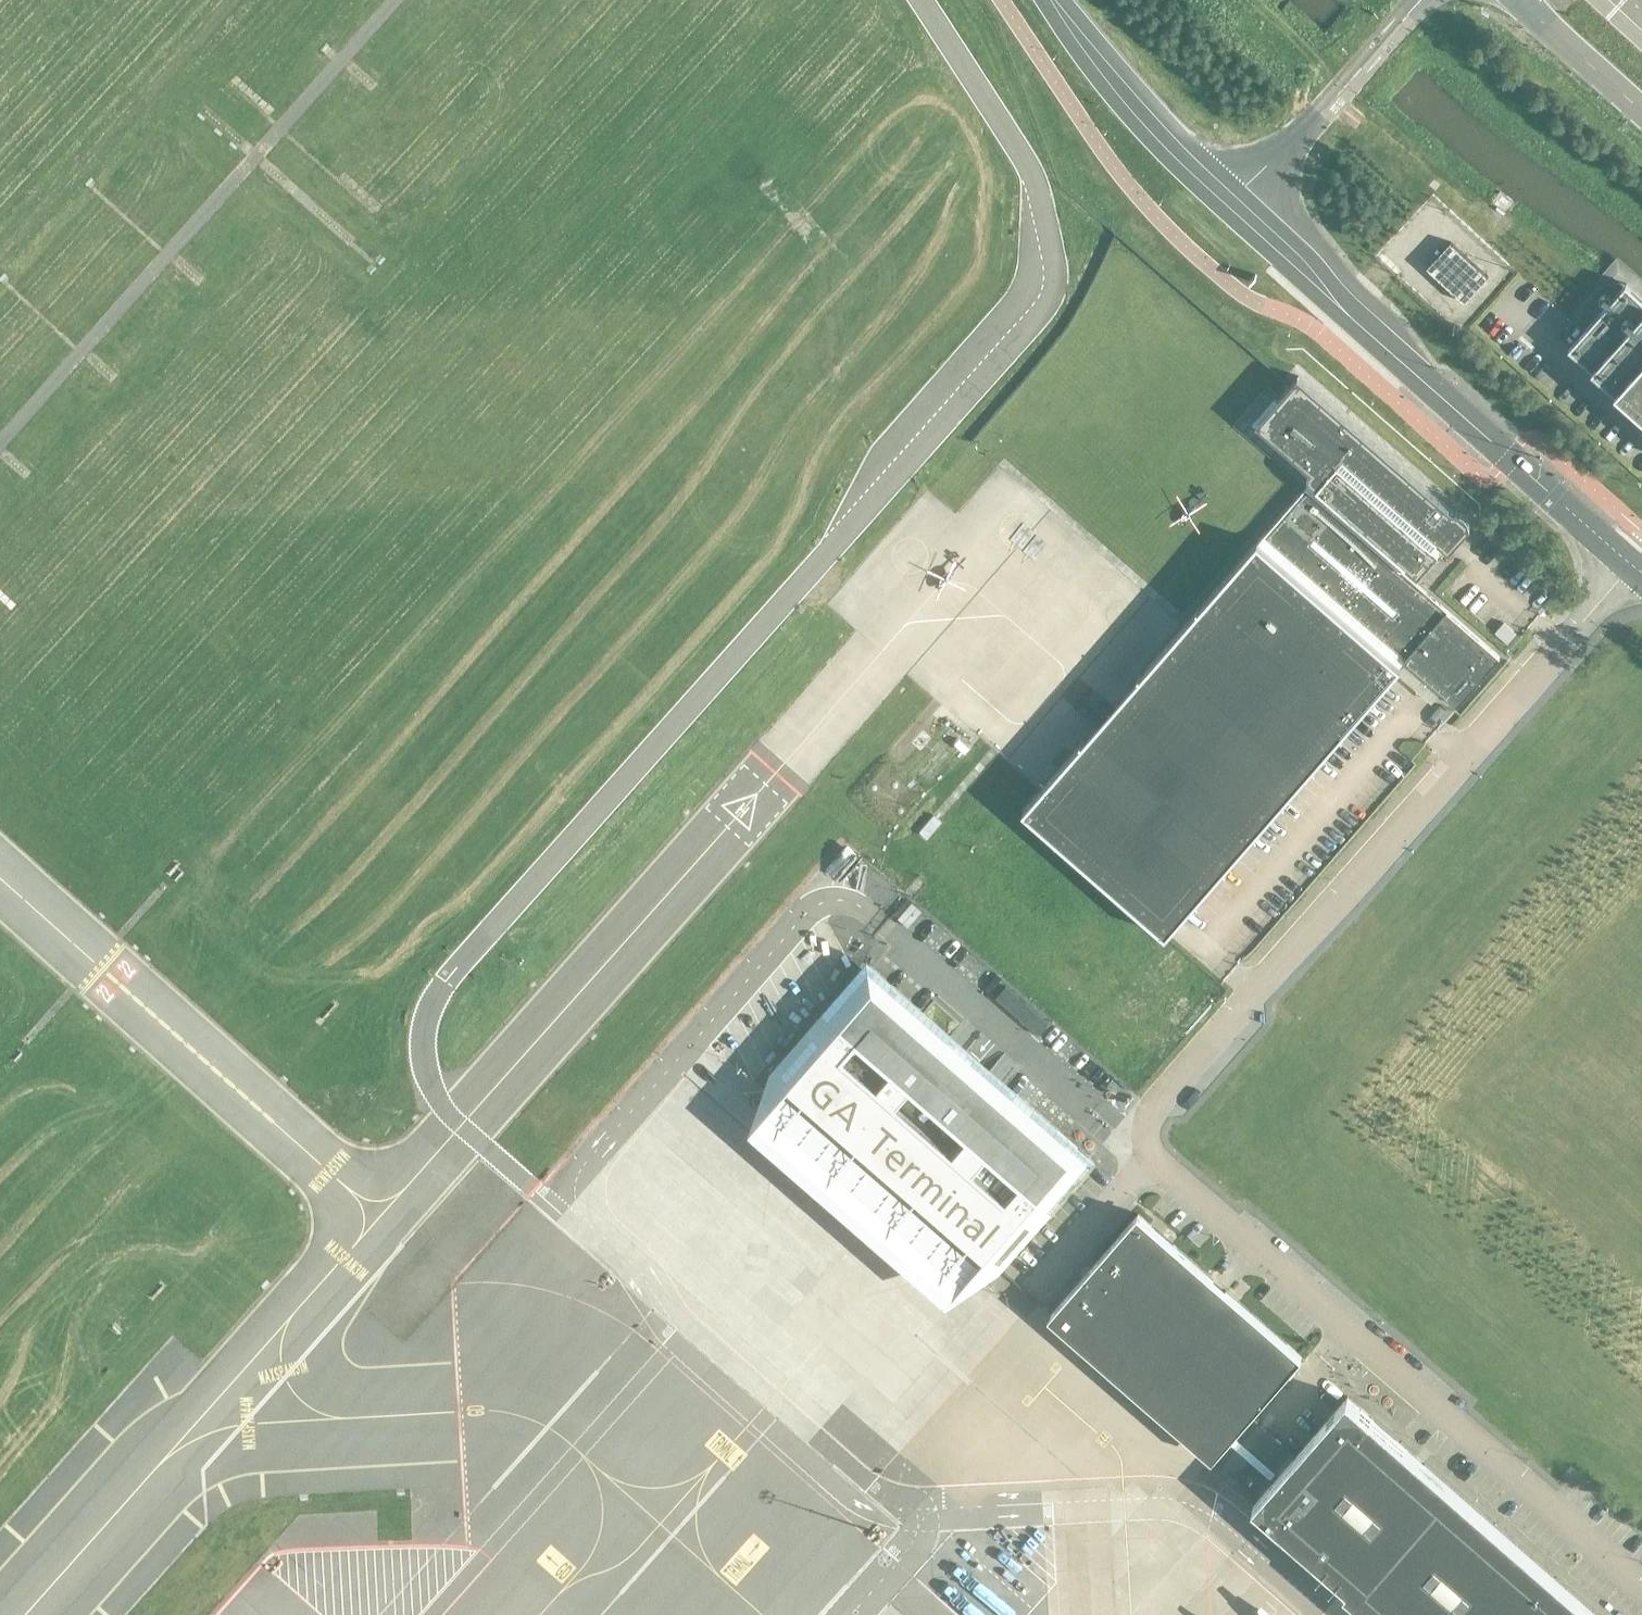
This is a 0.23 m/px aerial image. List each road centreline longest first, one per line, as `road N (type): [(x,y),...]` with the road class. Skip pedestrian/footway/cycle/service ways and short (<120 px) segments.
road 1 (unclassified): [(1641,1592),(1188,1199),(1152,1148),(1162,1117),(1261,991),(1631,566)]
road 2 (tertiary): [(1631,566),(1353,312)]
road 3 (tertiary): [(1248,209),(1136,101),(1053,0)]
road 4 (primary): [(1518,0),(1641,111)]
road 5 (tertiary): [(1248,209),(1270,253),(1318,298),(1353,312)]
road 6 (tertiary): [(1353,312),(1288,233),(1248,209)]

